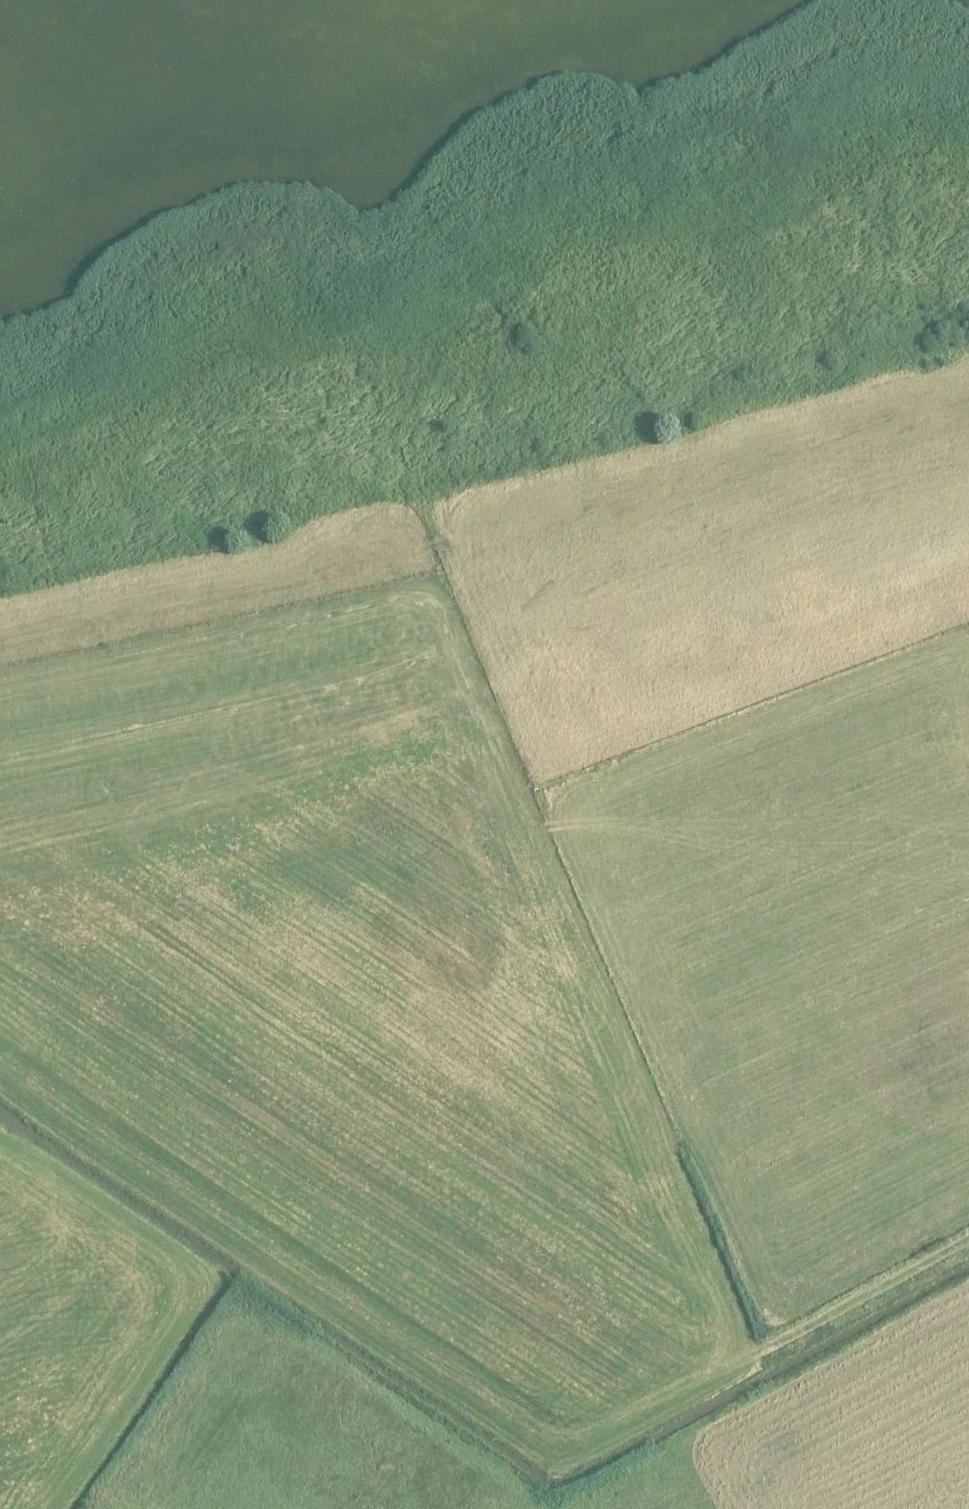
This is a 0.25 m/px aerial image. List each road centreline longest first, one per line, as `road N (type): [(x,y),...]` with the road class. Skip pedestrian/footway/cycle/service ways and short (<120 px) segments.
road 1 (track): [(717,1368),(968,1241)]

